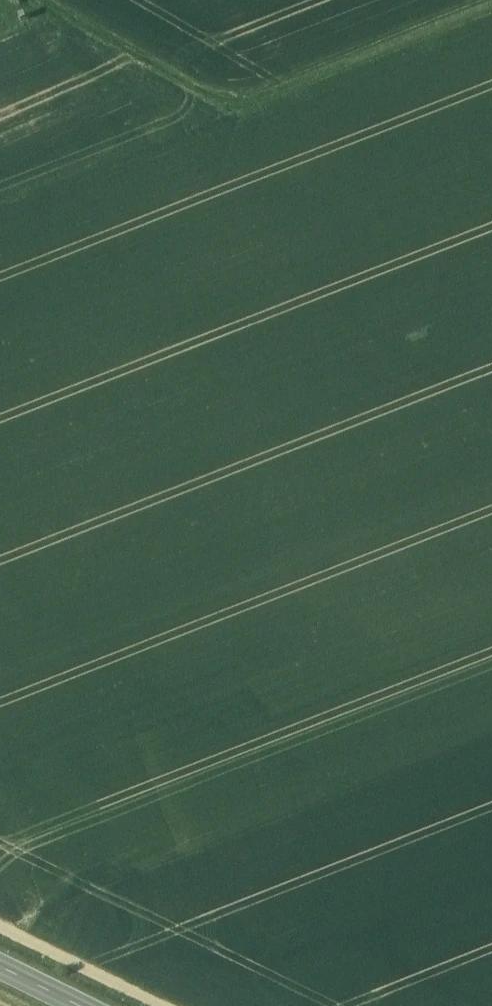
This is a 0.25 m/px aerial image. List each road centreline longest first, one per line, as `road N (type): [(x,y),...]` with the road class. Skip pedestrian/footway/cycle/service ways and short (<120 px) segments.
road 1 (track): [(28,0),(229,108),(491,5)]
road 2 (track): [(0,928),(159,1005)]

